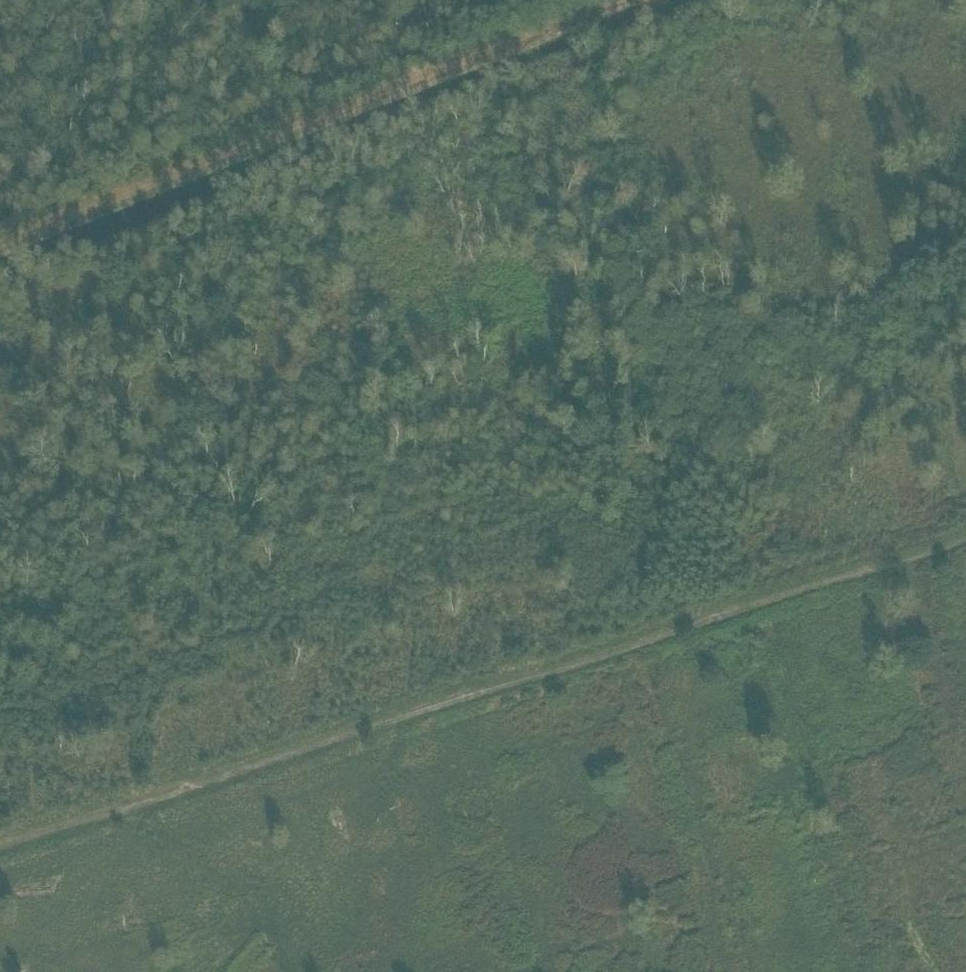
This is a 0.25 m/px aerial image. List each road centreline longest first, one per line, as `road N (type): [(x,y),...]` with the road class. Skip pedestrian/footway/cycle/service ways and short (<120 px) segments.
road 1 (track): [(0,841),(965,534)]

